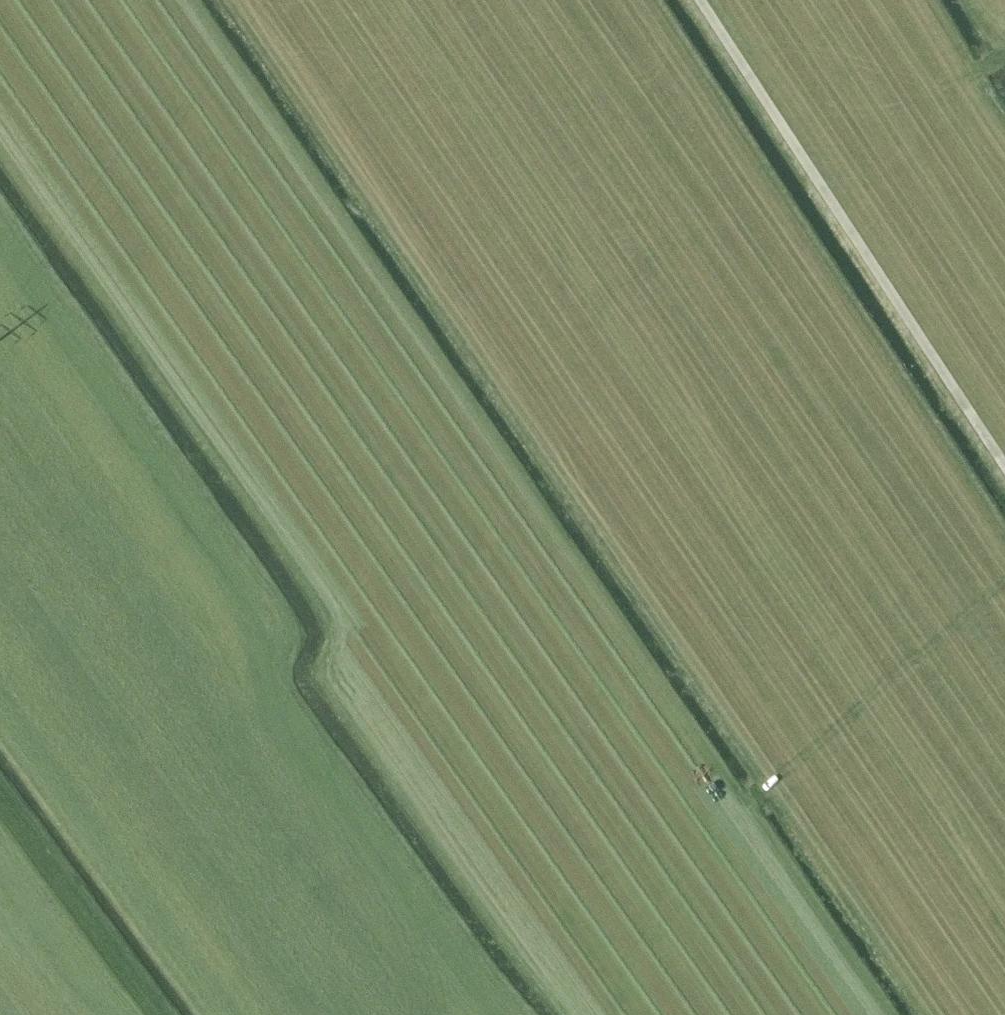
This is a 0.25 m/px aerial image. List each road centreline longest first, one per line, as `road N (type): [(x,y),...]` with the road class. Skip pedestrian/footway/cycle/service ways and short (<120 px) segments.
road 1 (track): [(701,0),(1004,468)]

